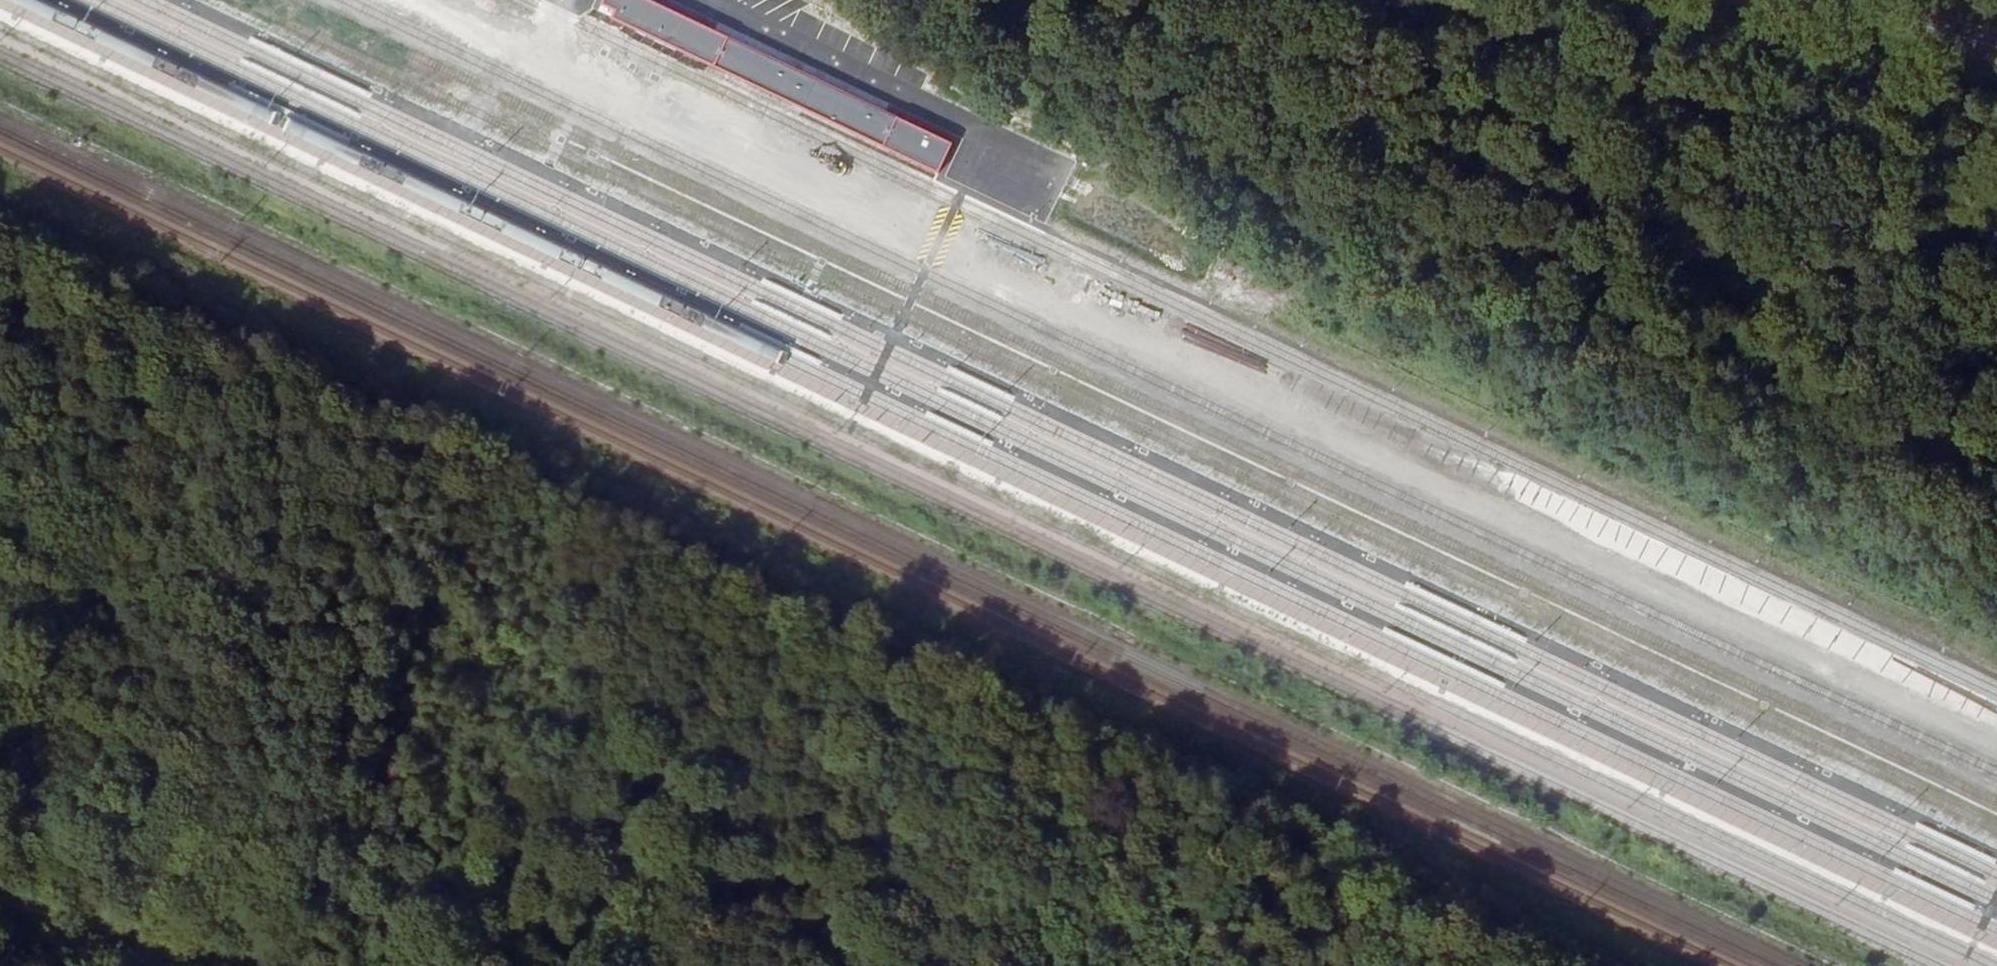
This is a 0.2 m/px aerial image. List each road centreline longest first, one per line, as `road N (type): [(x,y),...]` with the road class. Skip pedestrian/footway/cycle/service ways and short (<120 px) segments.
road 1 (track): [(0,905),(218,965)]
road 2 (secondary): [(1850,0),(1996,43)]

